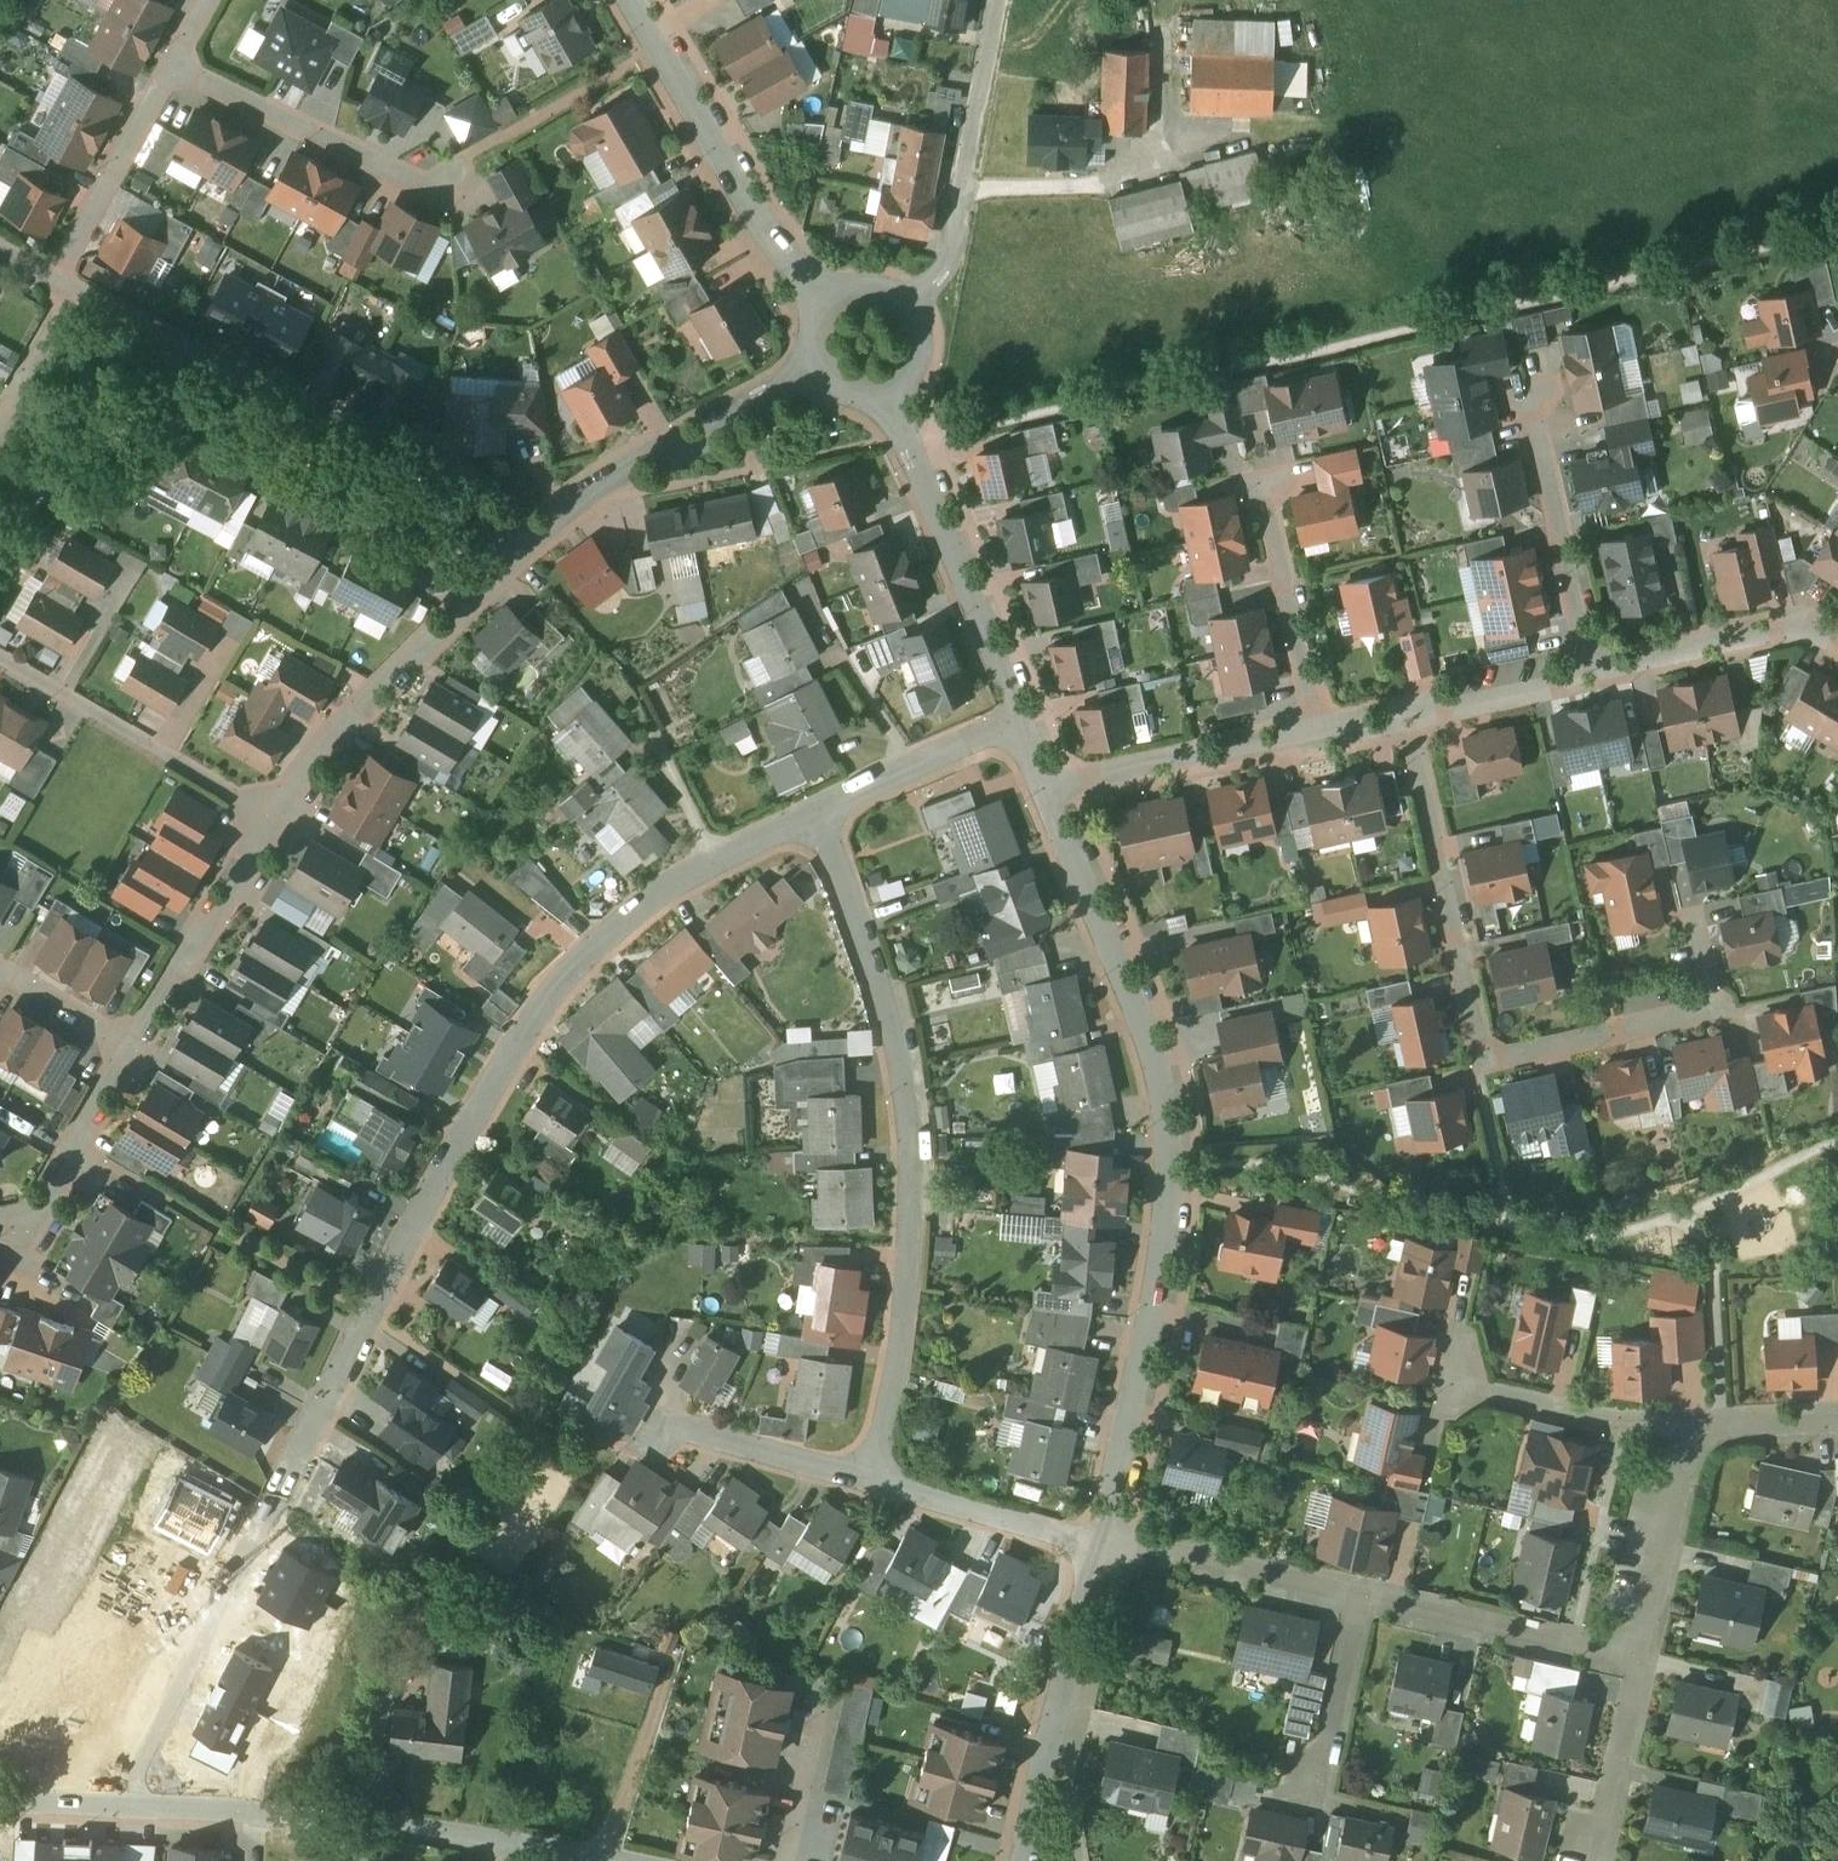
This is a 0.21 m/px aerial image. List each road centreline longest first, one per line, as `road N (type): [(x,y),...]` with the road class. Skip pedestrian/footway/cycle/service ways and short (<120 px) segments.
road 1 (residential): [(817,816),(665,891),(564,965),(510,1042),(279,1499)]
road 2 (residential): [(1060,789),(1150,1046),(1170,1160),(1150,1324),(1105,1543)]
road 3 (residential): [(817,816),(880,985),(912,1104),(914,1201),(871,1481)]
road 4 (residential): [(1405,717),(1482,1058),(1712,1008),(1693,914)]
road 5 (residential): [(606,1860),(391,1825),(122,1804)]
road 6 (residential): [(502,556),(839,355)]
road 7 (residential): [(47,270),(386,461)]
road 8 (residential): [(892,360),(1023,718)]
road 9 (residential): [(276,816),(314,755),(502,556)]
road 10 (residential): [(122,1804),(279,1499)]
road 11 (residential): [(1000,0),(950,245),(899,314)]
road 12 (residential): [(1105,1543),(1029,1860)]
road 13 (residential): [(661,41),(782,241),(847,303)]
road 14 (residential): [(276,816),(0,662)]
road 15 (residential): [(170,60),(433,184)]
road 16 (residential): [(1360,1593),(1642,1652)]
road 17 (residential): [(1596,670),(1535,393)]
road 18 (residential): [(1322,732),(1060,789)]
road 19 (residential): [(135,1043),(276,816)]
road 20 (residential): [(1105,1543),(1360,1593)]
road 21 (residential): [(1322,732),(1267,488)]
road 22 (residential): [(1837,637),(1798,628),(1596,670)]
road 23 (residential): [(47,270),(170,60)]
road 24 (residential): [(871,1481),(1105,1543)]
road 25 (residential): [(1683,1433),(1458,1389)]
road 26 (residential): [(1023,718),(817,816)]
road 27 (residential): [(0,1220),(45,1191),(135,1043)]
road 28 (residential): [(1642,1652),(1683,1433)]
road 29 (residential): [(660,1433),(871,1481)]
road 30 (residential): [(1596,670),(1405,717)]
road 31 (residential): [(1642,1652),(1603,1839)]
road 32 (residential): [(1360,1593),(1318,1779)]
road 33 (residential): [(0,963),(135,1043)]
road 34 (residential): [(1683,1433),(1837,1423)]
road 35 (residential): [(399,471),(502,556)]
road 36 (residential): [(122,1804),(0,1798)]

